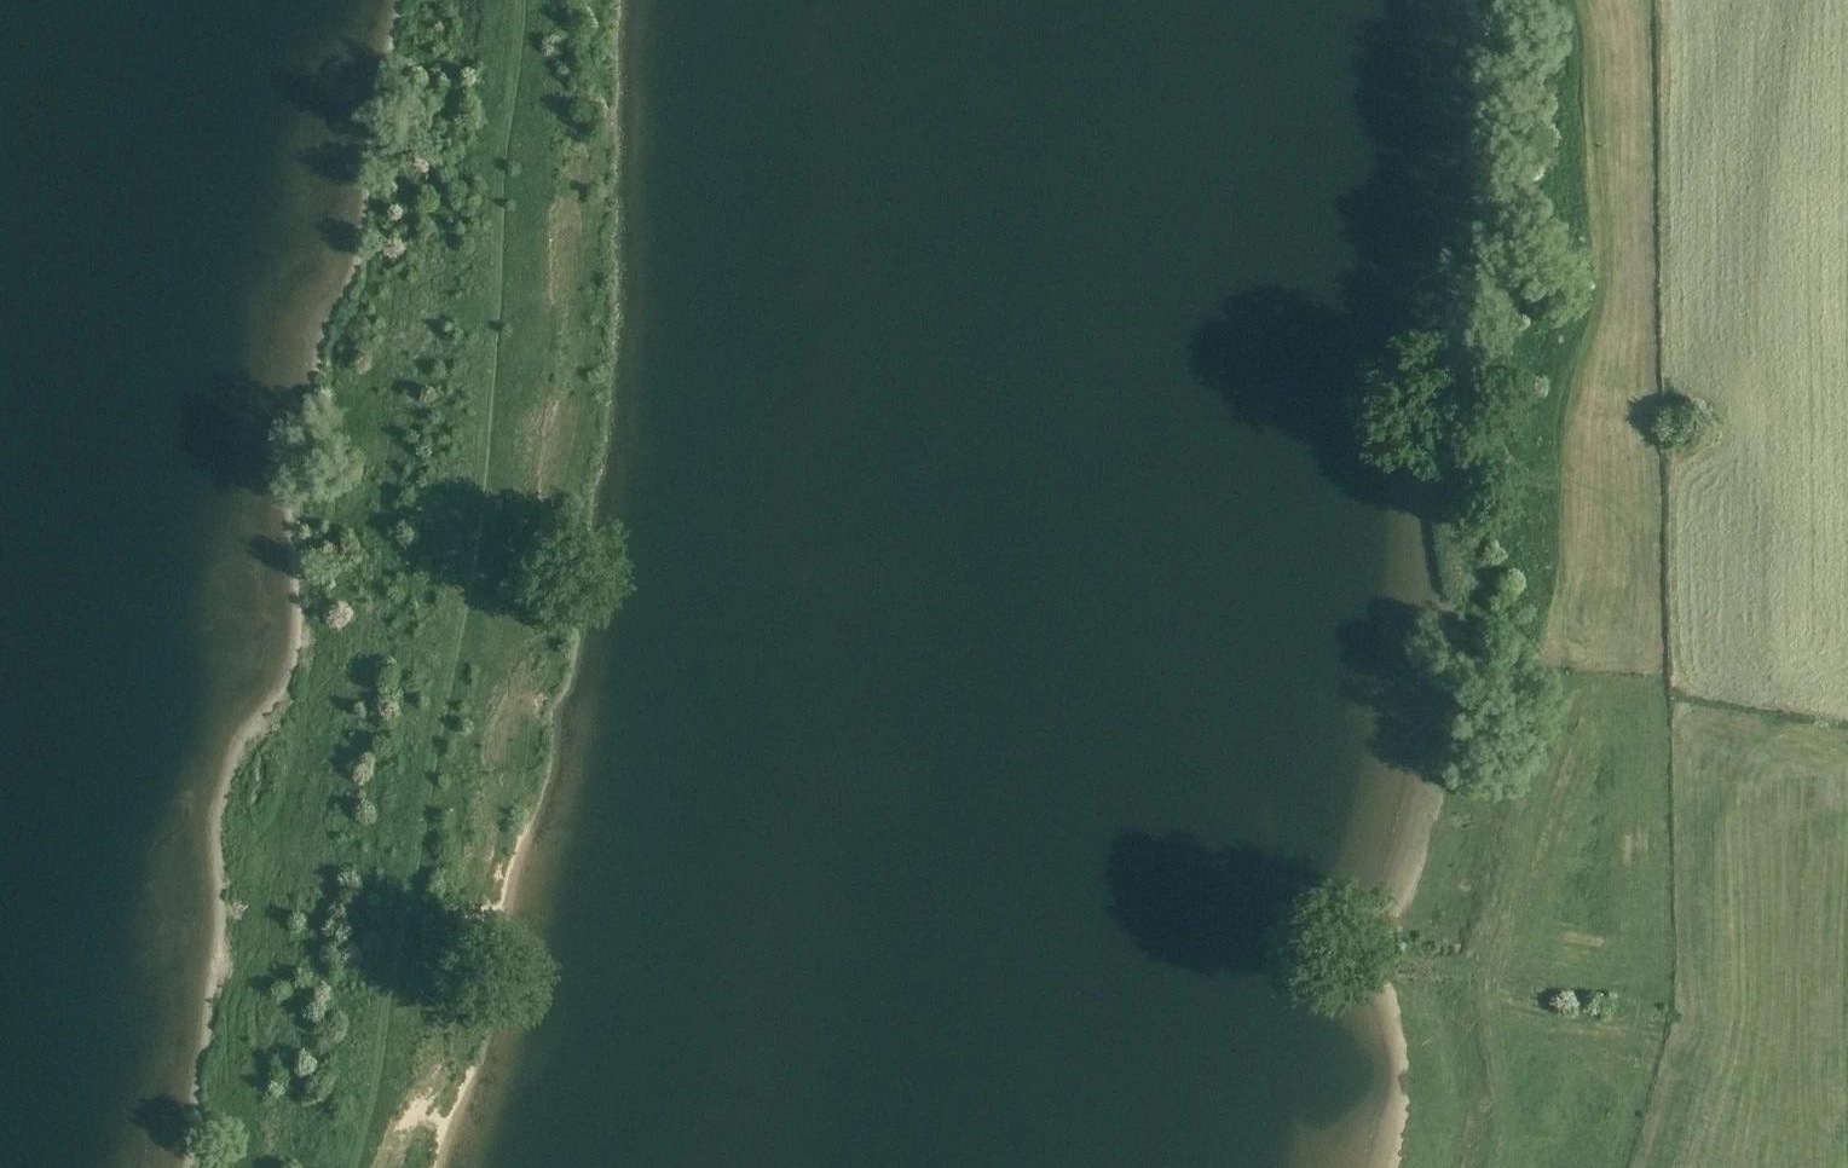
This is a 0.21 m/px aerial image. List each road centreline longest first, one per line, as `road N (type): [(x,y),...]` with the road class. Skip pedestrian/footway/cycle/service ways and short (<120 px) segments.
road 1 (track): [(288,1167),(318,1055),(403,845),(469,352),(500,240),(523,0)]

